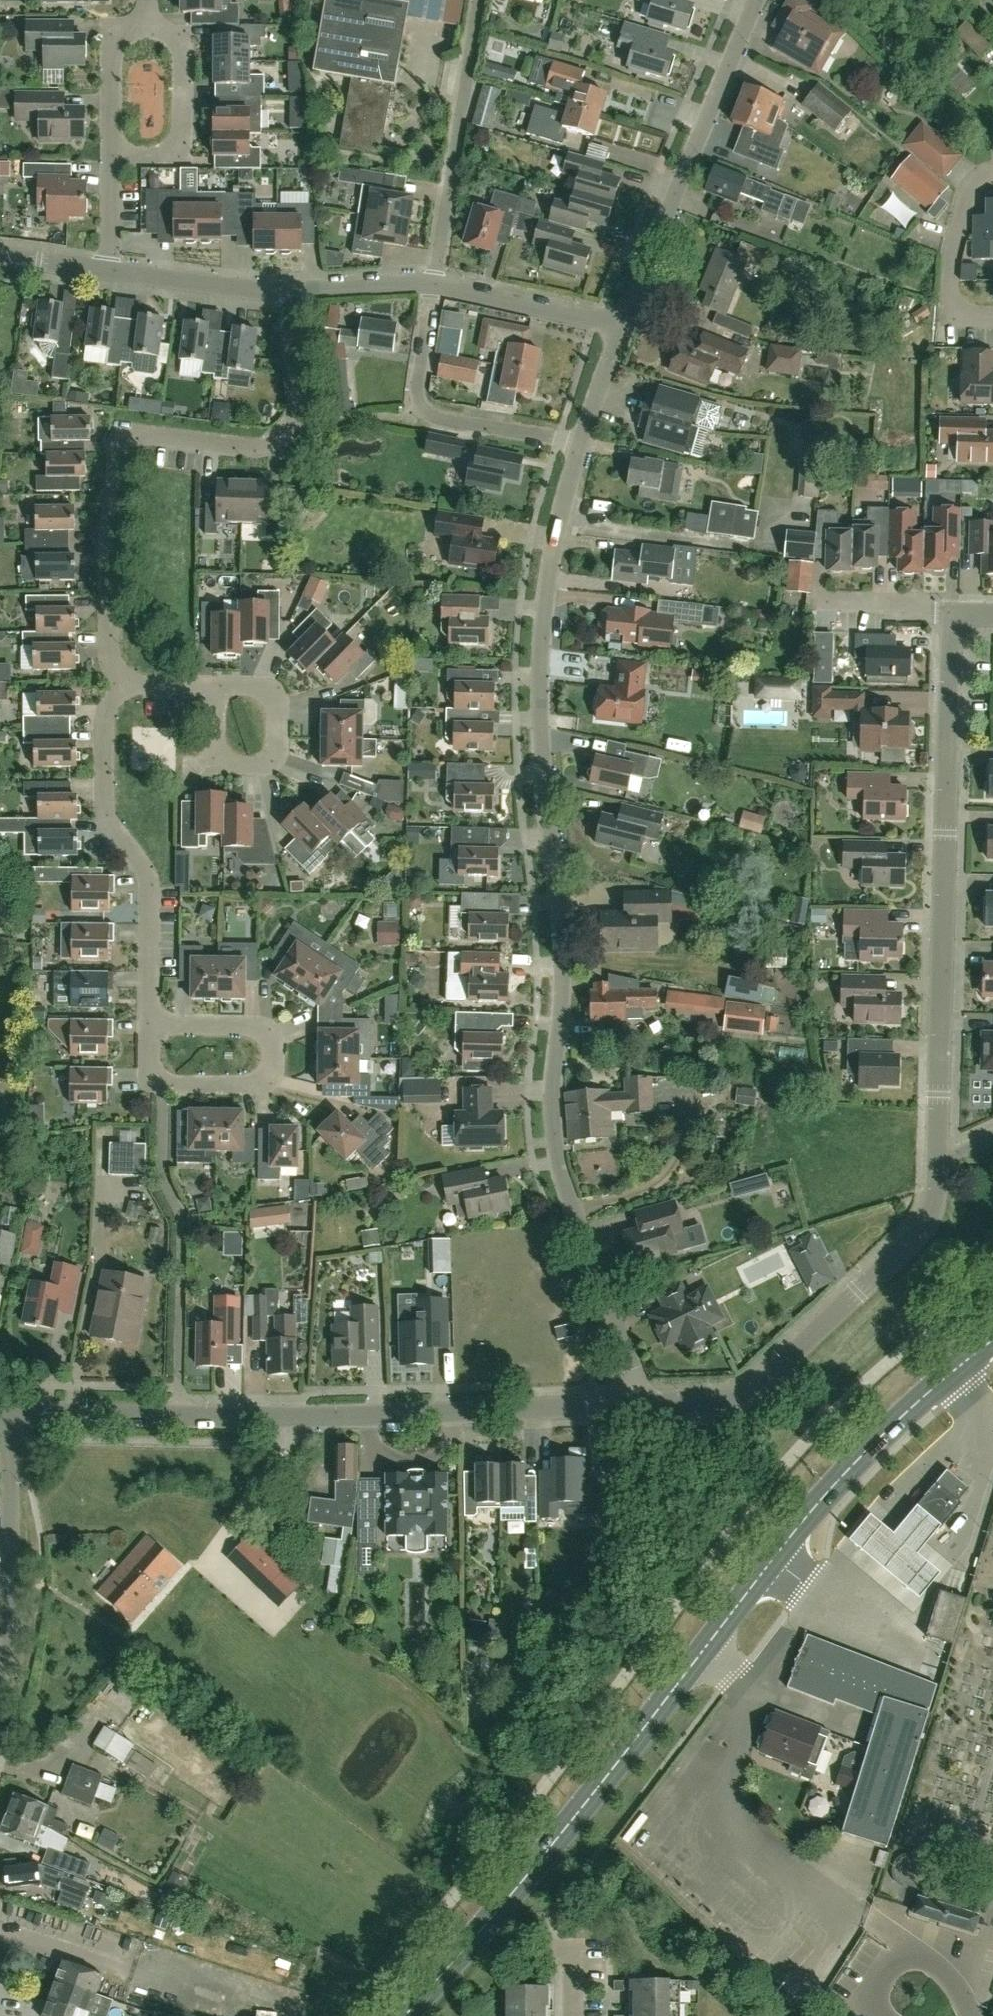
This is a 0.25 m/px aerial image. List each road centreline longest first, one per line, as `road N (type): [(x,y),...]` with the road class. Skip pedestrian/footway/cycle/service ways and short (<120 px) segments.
road 1 (residential): [(638,1404),(625,1338),(561,1166),(557,1113),(564,978),(546,664),(561,525),(585,447)]
road 2 (primary): [(992,1340),(897,1420),(772,1559),(507,1908),(407,2015)]
road 3 (unclassified): [(9,1415),(638,1404)]
road 4 (residential): [(106,683),(128,442),(143,435),(258,449),(295,434),(302,392),(289,288)]
road 5 (residential): [(950,612),(938,1168)]
road 6 (residential): [(638,1404),(717,1402),(745,1391),(922,1231),(935,1209),(938,1168)]
road 7 (residential): [(151,1023),(148,877),(105,783),(106,683)]
road 8 (residential): [(625,323),(758,0)]
road 9 (residential): [(585,447),(419,417),(435,283)]
road 10 (residential): [(479,0),(435,283)]
road 11 (residential): [(0,1674),(9,1415)]
road 12 (residential): [(151,1023),(150,1084),(270,1085),(273,1039)]
road 13 (residential): [(114,151),(171,155),(184,132),(182,39),(155,26)]
road 14 (unclassified): [(625,323),(435,283)]
road 15 (residential): [(992,318),(965,316),(951,288),(965,211),(992,171)]
road 16 (unclassified): [(289,288),(113,271)]
road 17 (residential): [(114,151),(117,44),(125,31),(155,26)]
road 18 (unclassified): [(435,283),(289,288)]
road 19 (residential): [(276,761),(214,761),(214,683)]
road 20 (residential): [(214,683),(272,687),(281,701),(276,761)]
road 21 (residential): [(818,601),(950,612)]
road 22 (residential): [(585,447),(625,323)]
road 23 (residential): [(273,1039),(248,1022),(151,1023)]

